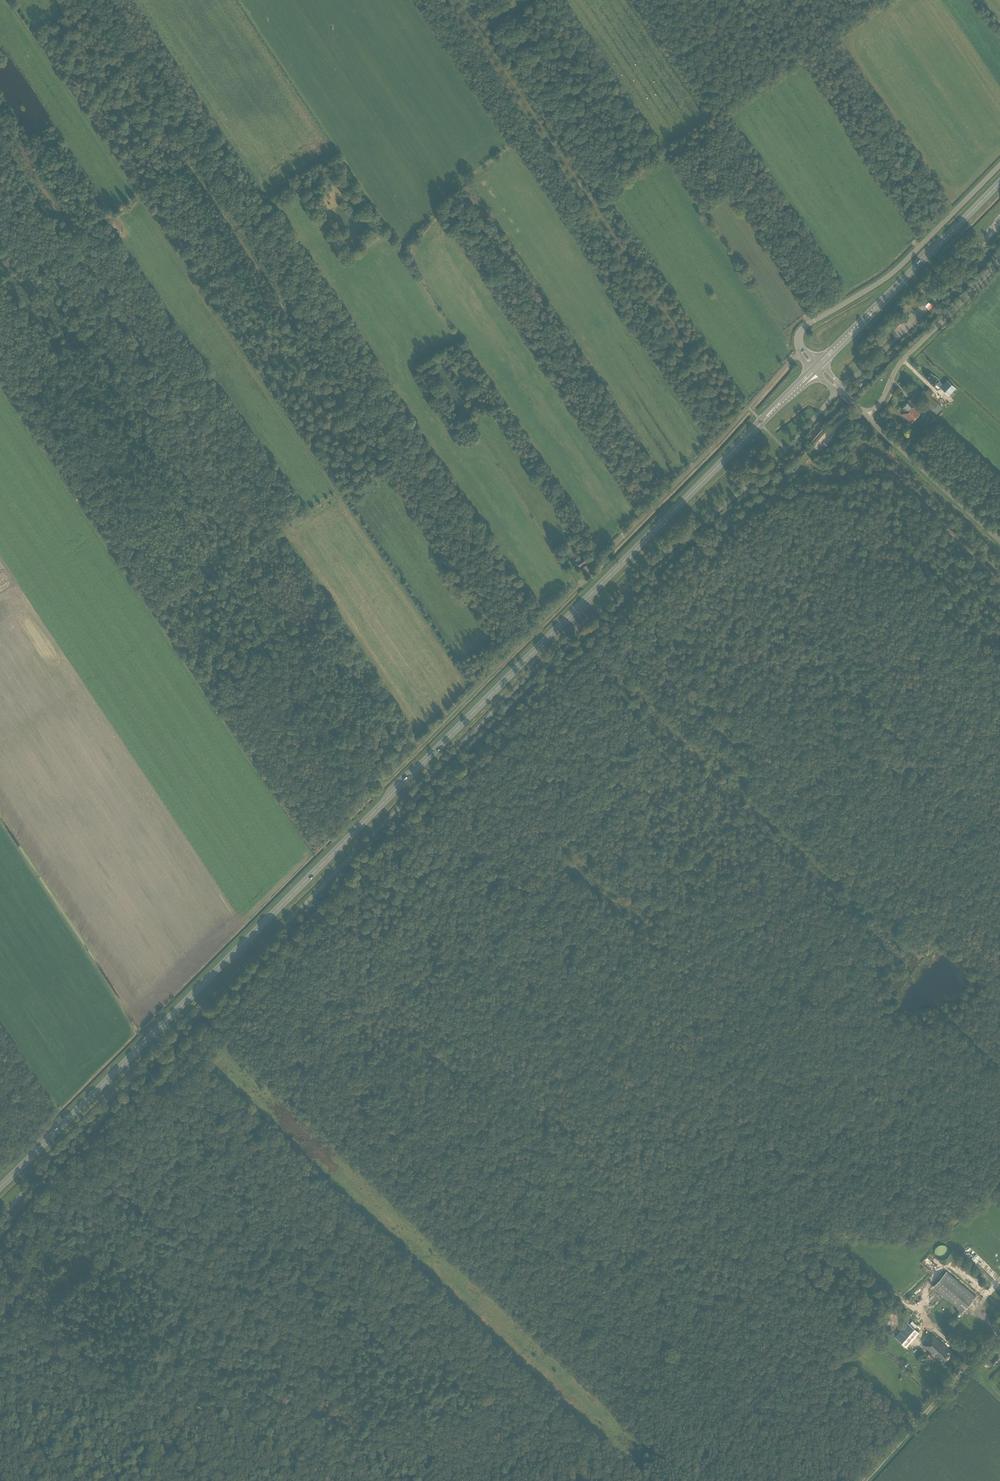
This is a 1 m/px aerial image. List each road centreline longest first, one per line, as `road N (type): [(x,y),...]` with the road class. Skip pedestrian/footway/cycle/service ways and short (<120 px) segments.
road 1 (unclassified): [(0,1222),(70,1138),(540,665),(769,466),(840,390)]
road 2 (trunk): [(0,1187),(727,458)]
road 3 (track): [(326,913),(580,655),(700,549)]
road 4 (track): [(450,0),(727,412)]
road 5 (track): [(0,1258),(70,1173),(326,913)]
road 6 (track): [(650,1222),(326,913)]
road 7 (track): [(877,1468),(781,1347),(650,1222)]
road 8 (unclassified): [(577,589),(799,352)]
road 9 (unclassified): [(800,344),(806,326),(898,268),(999,165)]
road 10 (track): [(799,465),(823,482),(891,477),(999,582)]
road 11 (track): [(593,204),(458,0)]
road 12 (track): [(726,405),(593,204)]
road 13 (unclassified): [(867,417),(901,362),(999,259)]
road 14 (unclassified): [(865,1480),(999,1331)]
road 15 (unclassified): [(999,541),(867,417)]
road 16 (unclassified): [(840,390),(940,297)]
road 17 (trunk): [(908,275),(999,182)]
road 18 (track): [(700,549),(799,465)]
road 19 (trunk): [(908,275),(818,361)]
road 20 (trunk): [(823,365),(908,275)]
road 21 (trunk): [(811,368),(727,458)]
road 22 (trunk): [(727,458),(816,373)]

